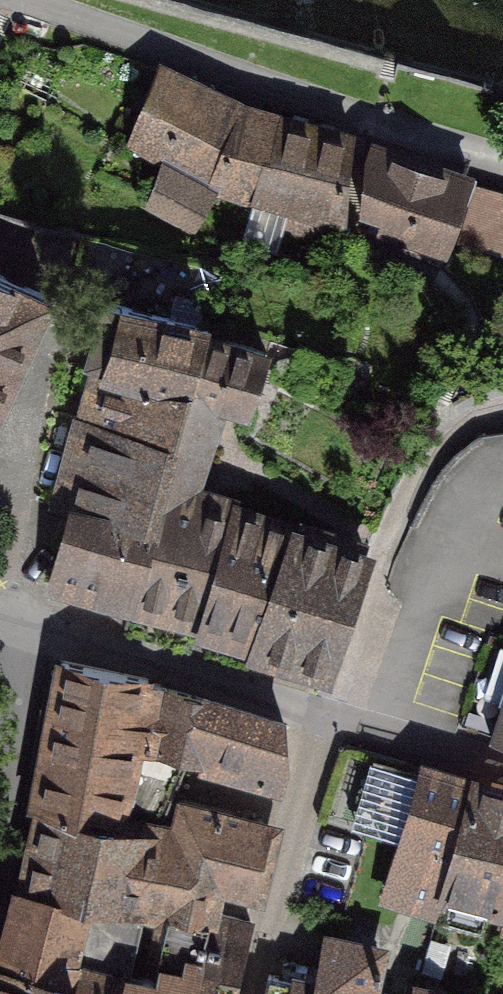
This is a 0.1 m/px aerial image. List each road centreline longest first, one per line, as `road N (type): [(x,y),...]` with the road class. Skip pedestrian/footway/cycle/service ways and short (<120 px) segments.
road 1 (residential): [(502,163),(21,0)]
road 2 (residential): [(33,628),(327,717)]
road 3 (residential): [(327,717),(248,993)]
road 4 (residential): [(33,628),(0,822)]
road 5 (residential): [(327,717),(502,771)]

